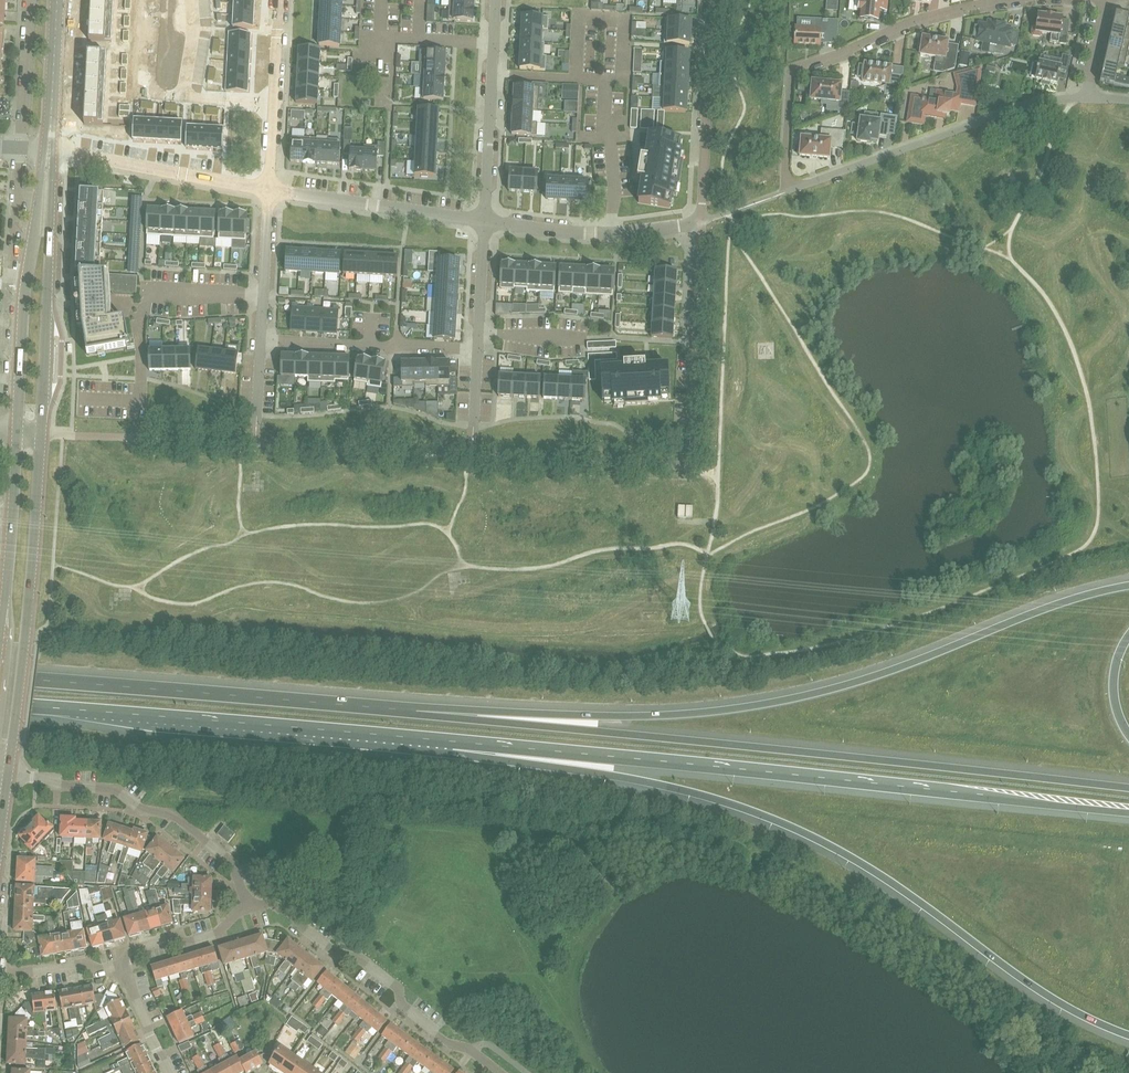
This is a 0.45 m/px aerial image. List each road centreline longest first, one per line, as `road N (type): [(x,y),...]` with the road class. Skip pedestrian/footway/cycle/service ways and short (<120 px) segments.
road 1 (motorway): [(448,742),(670,788),(782,825),(895,885),(1068,1009),(1128,1036)]
road 2 (motorway): [(1128,586),(896,669),(743,708),(599,716),(417,711)]
road 3 (motorway): [(985,773),(417,711)]
road 4 (motorway): [(448,742),(998,797)]
road 5 (motorway): [(0,705),(448,742)]
road 6 (motorway): [(417,711),(0,678)]
road 7 (unclassified): [(795,189),(785,173),(790,71),(931,17),(1018,0)]
road 8 (tertiary): [(9,776),(43,434)]
road 9 (residential): [(501,1072),(450,1045),(362,960),(338,954),(273,903),(249,909)]
road 10 (residential): [(795,189),(1022,107),(1088,98)]
road 11 (residential): [(249,909),(233,863),(170,814),(141,809),(116,789),(35,777)]
road 12 (tertiary): [(49,175),(32,253),(17,433)]
road 13 (tertiary): [(43,434),(49,175)]
road 14 (unclassified): [(702,222),(713,0)]
road 15 (residential): [(484,221),(498,0)]
road 16 (residential): [(268,189),(50,152)]
road 17 (residential): [(702,222),(591,233),(484,221)]
road 18 (residential): [(484,221),(268,189)]
road 19 (residential): [(690,439),(702,222)]
road 20 (residential): [(478,349),(261,340)]
road 21 (tertiary): [(17,433),(0,642)]
road 22 (tertiary): [(50,152),(57,0)]
road 23 (unclassified): [(261,340),(268,189)]
road 24 (residential): [(21,150),(29,0)]
road 25 (residential): [(123,965),(127,951),(222,932),(249,909)]
road 26 (trunk): [(1128,789),(985,773)]
road 27 (trunk): [(998,797),(1128,813)]
road 28 (residential): [(478,349),(484,221)]
road 29 (residential): [(154,0),(148,94),(181,96)]
road 30 (residential): [(21,150),(14,270)]

